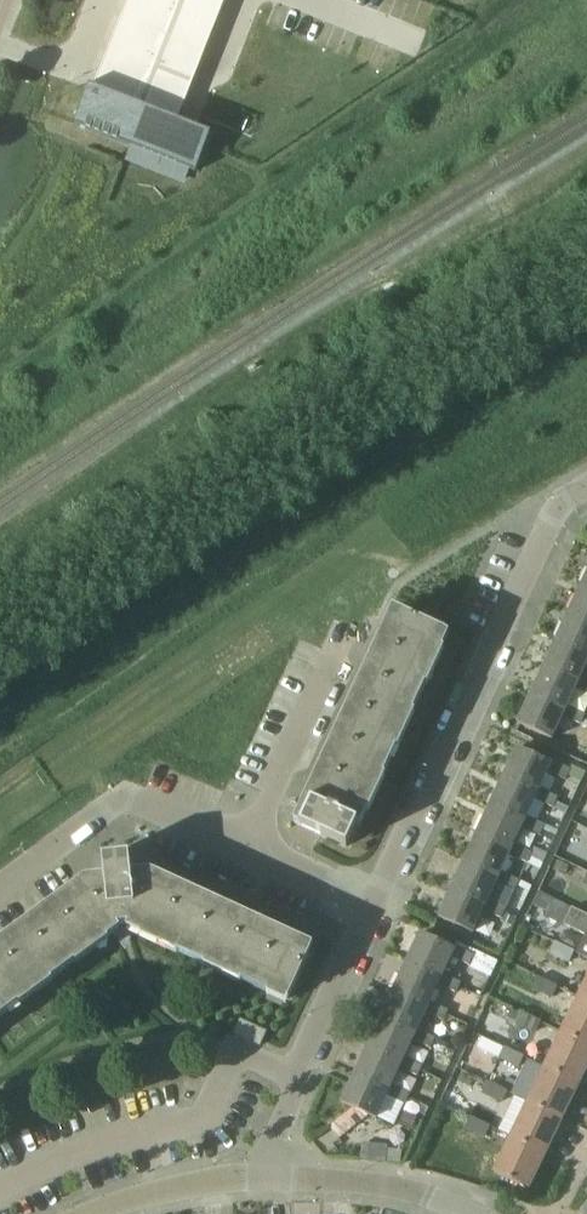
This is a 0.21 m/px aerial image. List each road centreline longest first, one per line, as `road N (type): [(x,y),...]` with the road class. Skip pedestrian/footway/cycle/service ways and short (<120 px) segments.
road 1 (residential): [(373,901),(561,502),(586,486)]
road 2 (residential): [(270,1176),(297,1074),(373,901)]
road 3 (residential): [(0,893),(128,799),(252,843)]
road 4 (residential): [(252,843),(343,646)]
road 5 (residential): [(270,1176),(395,1189),(467,1213)]
road 6 (residential): [(92,1213),(152,1193),(270,1176)]
road 7 (residential): [(252,843),(373,901)]

